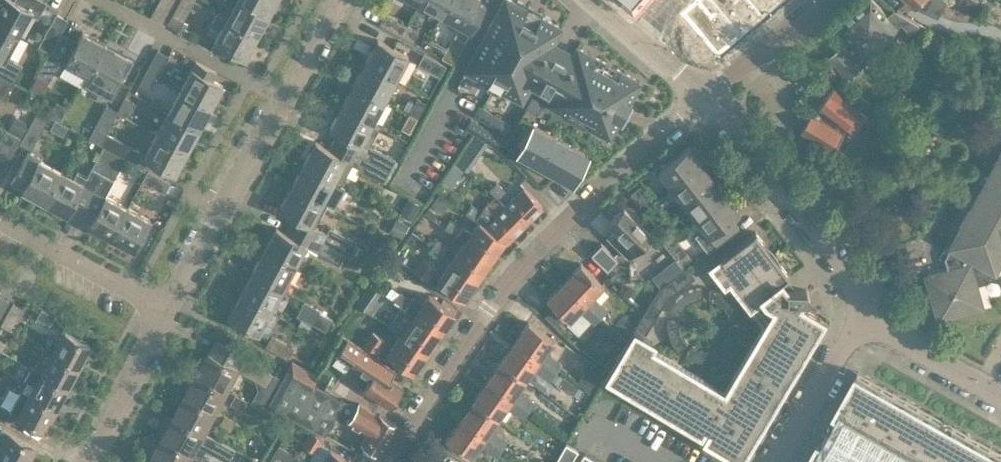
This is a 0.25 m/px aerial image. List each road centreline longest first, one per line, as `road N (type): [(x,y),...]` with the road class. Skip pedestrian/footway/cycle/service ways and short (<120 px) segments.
road 1 (residential): [(388,461),(497,295),(606,180),(707,100)]
road 2 (residential): [(165,313),(336,0)]
road 3 (residential): [(868,306),(707,100)]
road 4 (residential): [(165,313),(0,223)]
road 5 (residential): [(774,461),(868,306)]
road 6 (residential): [(83,461),(165,313)]
road 7 (residential): [(1000,396),(899,341),(868,306)]
road 8 (residential): [(707,100),(594,0)]
road 9 (residential): [(707,100),(819,0)]

